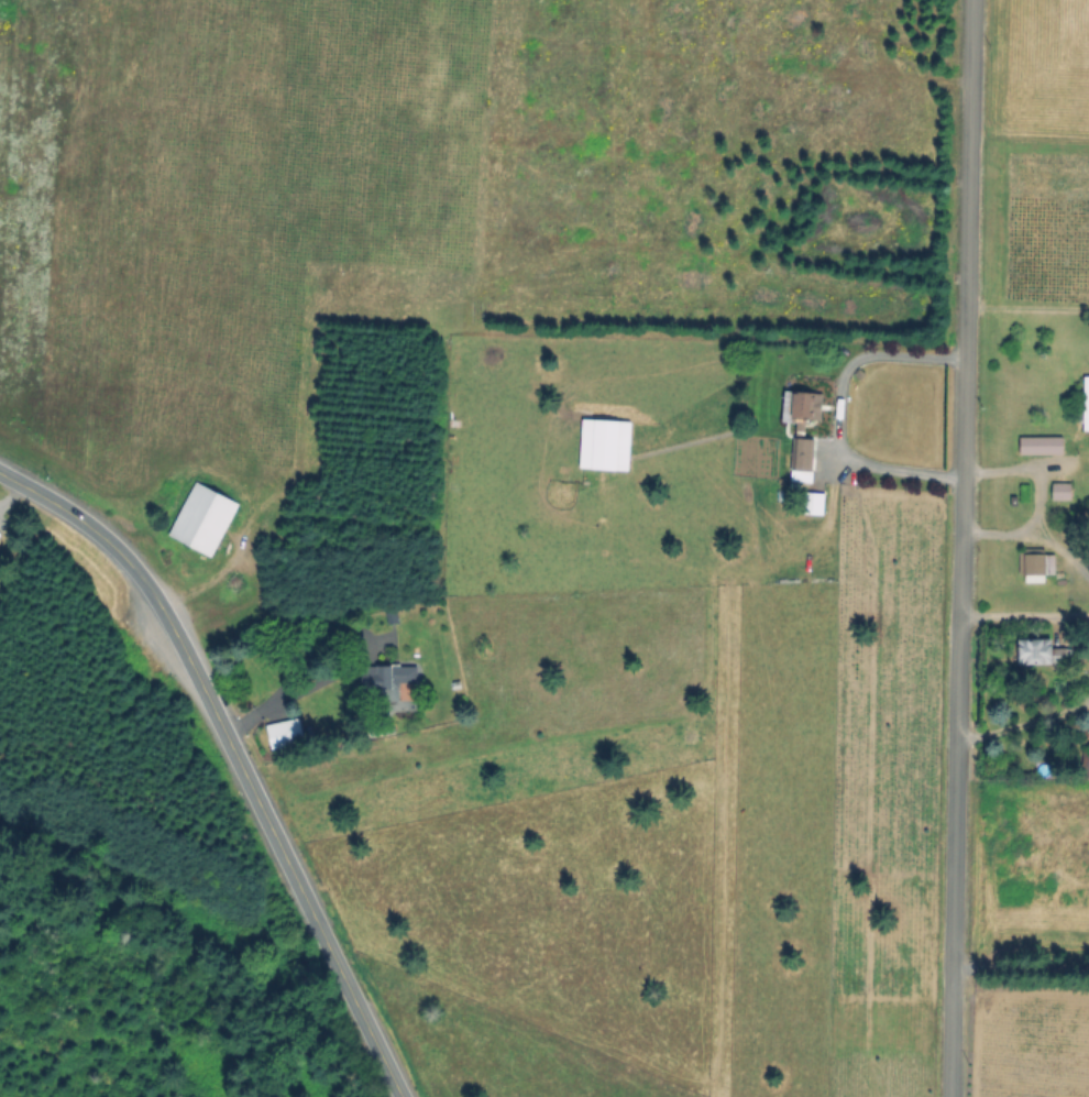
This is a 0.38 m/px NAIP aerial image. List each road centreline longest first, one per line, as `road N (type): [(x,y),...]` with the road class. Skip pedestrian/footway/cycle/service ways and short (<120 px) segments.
road 1 (residential): [(953,1096),(976,0)]
road 2 (secondary): [(0,474),(80,520),(154,593),(403,1096)]

